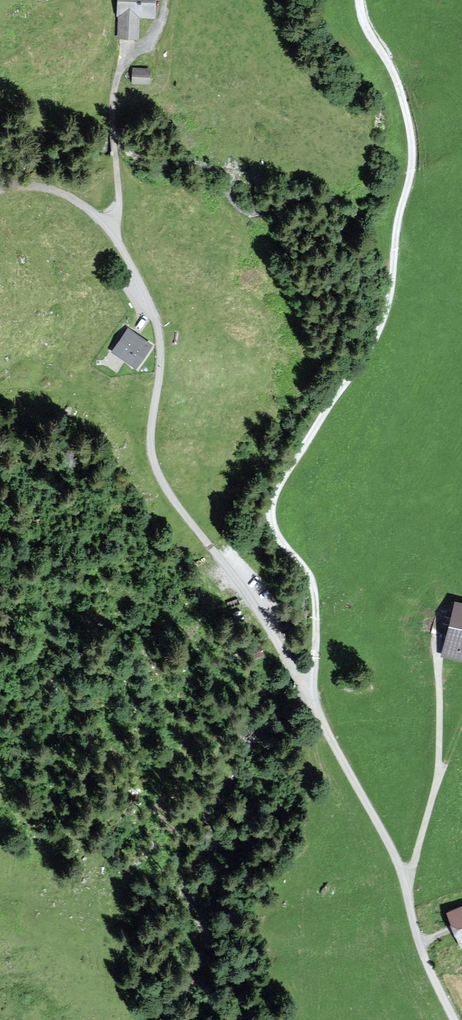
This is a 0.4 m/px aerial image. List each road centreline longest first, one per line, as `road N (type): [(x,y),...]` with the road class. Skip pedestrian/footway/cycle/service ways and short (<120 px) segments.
road 1 (track): [(319,589),(273,526),(272,497),(388,319),(399,226),(418,163),(415,121),(361,0)]
road 2 (unclassified): [(0,189),(61,192),(100,214),(133,262),(158,323),(154,459),(165,492),(274,616),(310,676)]
road 3 (unclassified): [(455,1019),(383,834),(310,676)]
road 4 (track): [(113,232),(120,195),(113,115),(124,53)]

